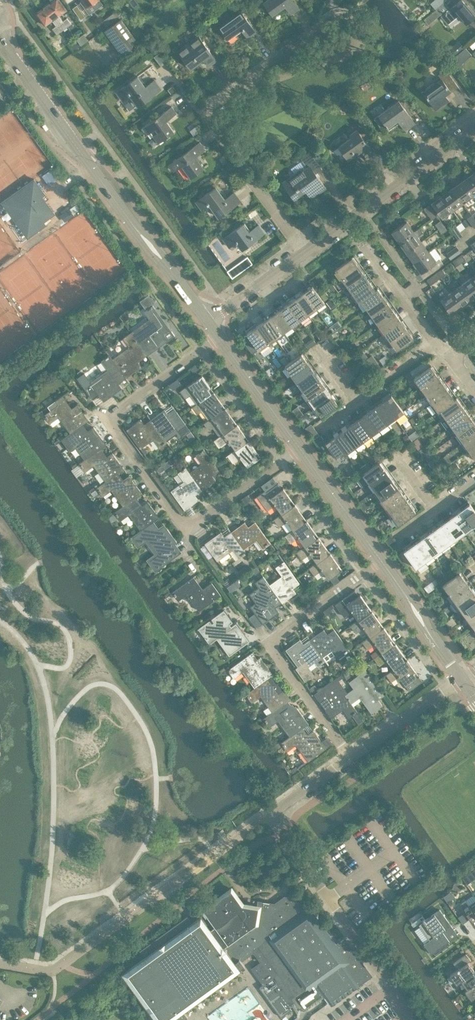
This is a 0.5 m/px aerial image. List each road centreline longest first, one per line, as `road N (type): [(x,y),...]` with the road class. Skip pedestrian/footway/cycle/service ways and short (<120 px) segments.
road 1 (tertiary): [(208,321),(0,42)]
road 2 (residential): [(269,814),(61,965),(0,962)]
road 3 (residential): [(381,560),(267,644),(351,758)]
road 4 (residential): [(107,417),(187,529),(300,448)]
road 5 (residential): [(307,250),(208,116),(248,85)]
road 6 (tertiary): [(307,250),(474,130)]
road 7 (residential): [(248,85),(355,51),(360,35),(345,15)]
road 8 (tertiary): [(463,680),(381,560)]
road 9 (tertiary): [(300,448),(219,336)]
road 10 (tertiary): [(381,560),(300,448)]
road 11 (residential): [(219,336),(107,417)]
road 12 (residential): [(351,758),(463,680)]
road 13 (tertiary): [(208,321),(307,250)]
road 14 (residential): [(345,15),(248,85)]

